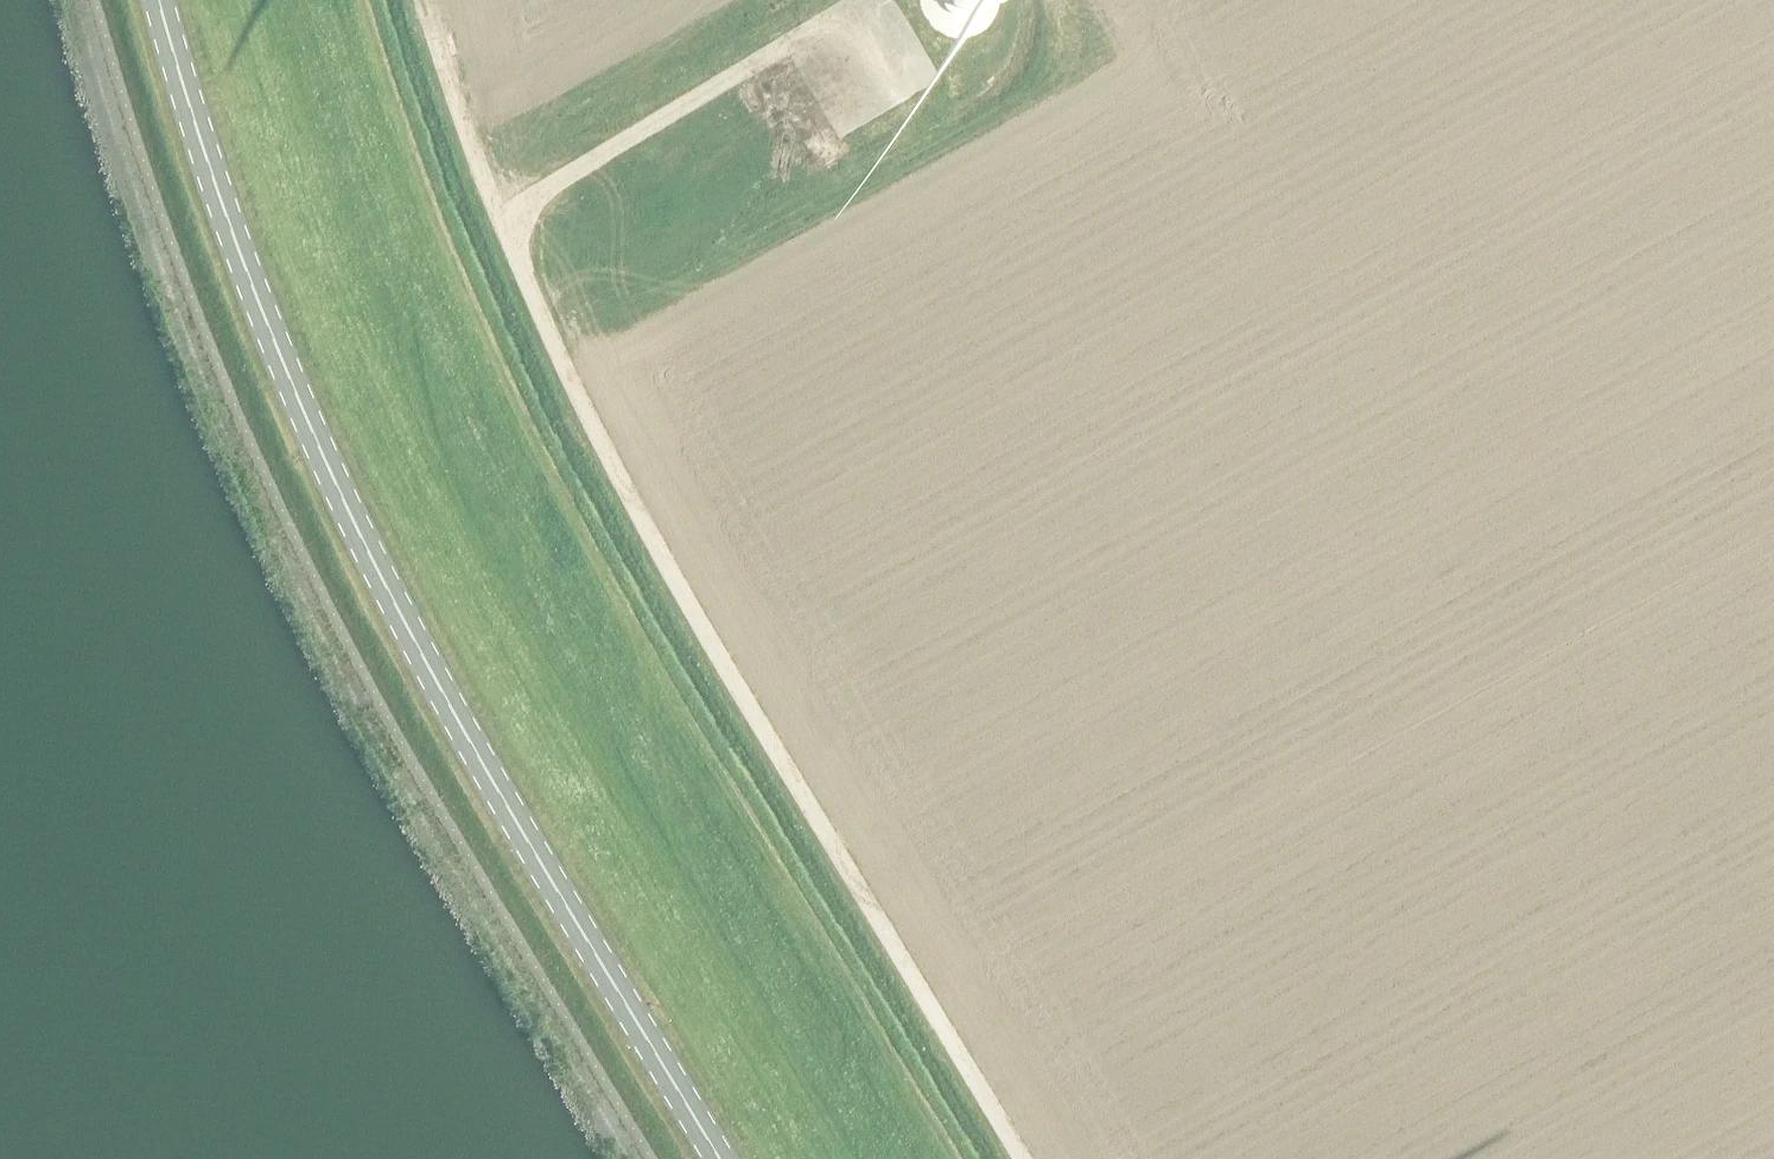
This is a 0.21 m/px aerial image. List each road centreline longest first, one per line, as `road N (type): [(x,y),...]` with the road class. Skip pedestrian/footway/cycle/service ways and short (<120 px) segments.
road 1 (secondary): [(713,1158),(429,676),(276,357),(150,0)]

